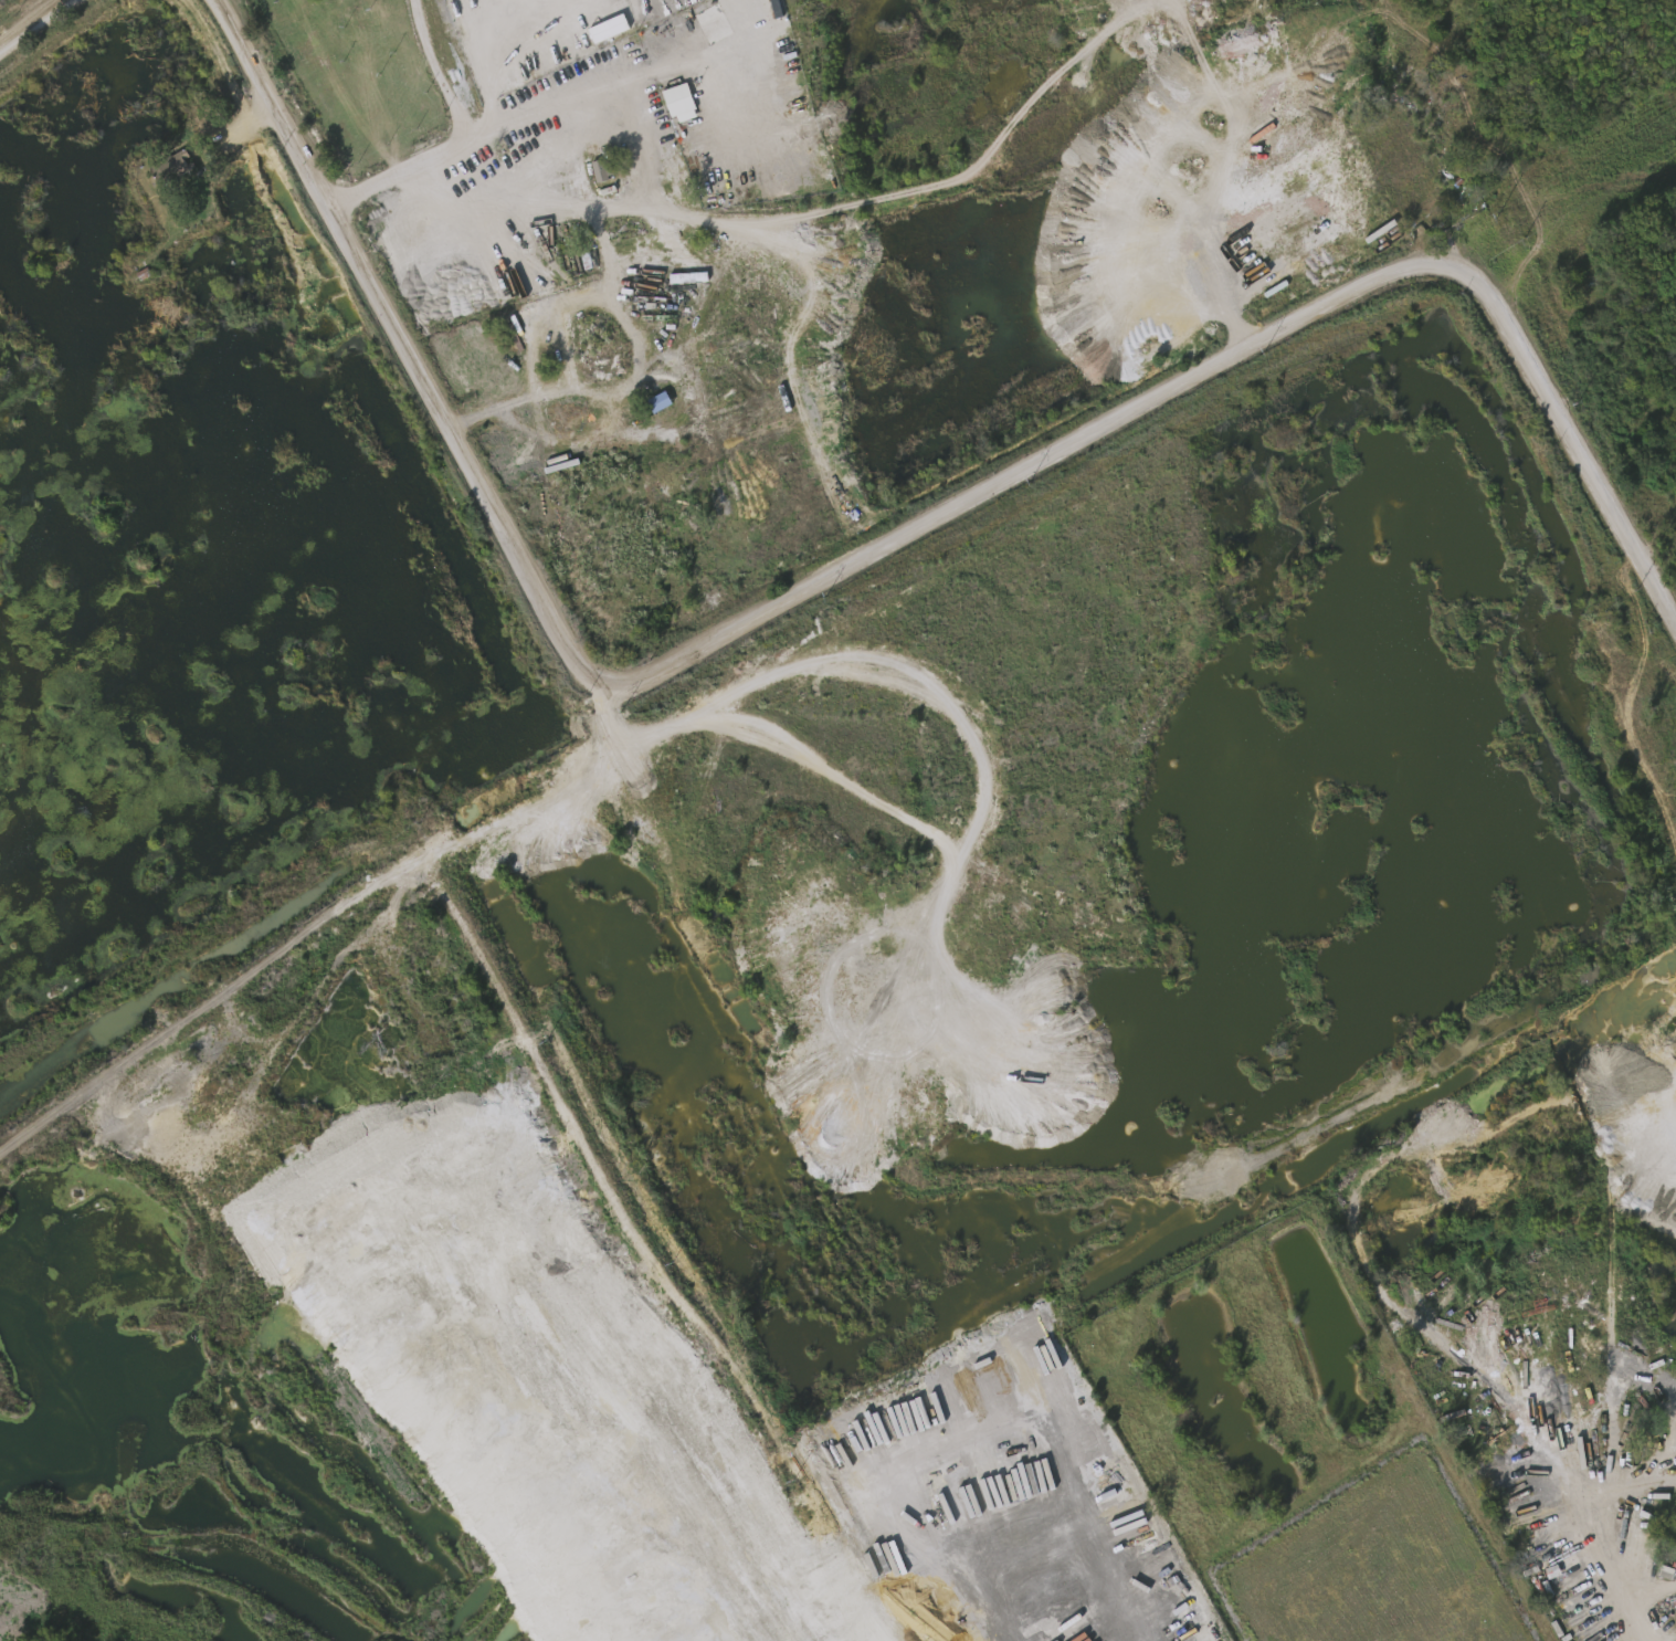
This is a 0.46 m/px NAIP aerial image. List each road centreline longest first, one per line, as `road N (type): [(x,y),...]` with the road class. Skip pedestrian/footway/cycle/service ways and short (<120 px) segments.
road 1 (tertiary): [(1675,618),(1495,302),(1463,274),(1422,271),(1127,414),(658,681),(618,692),(601,684),(575,649),(218,0)]

